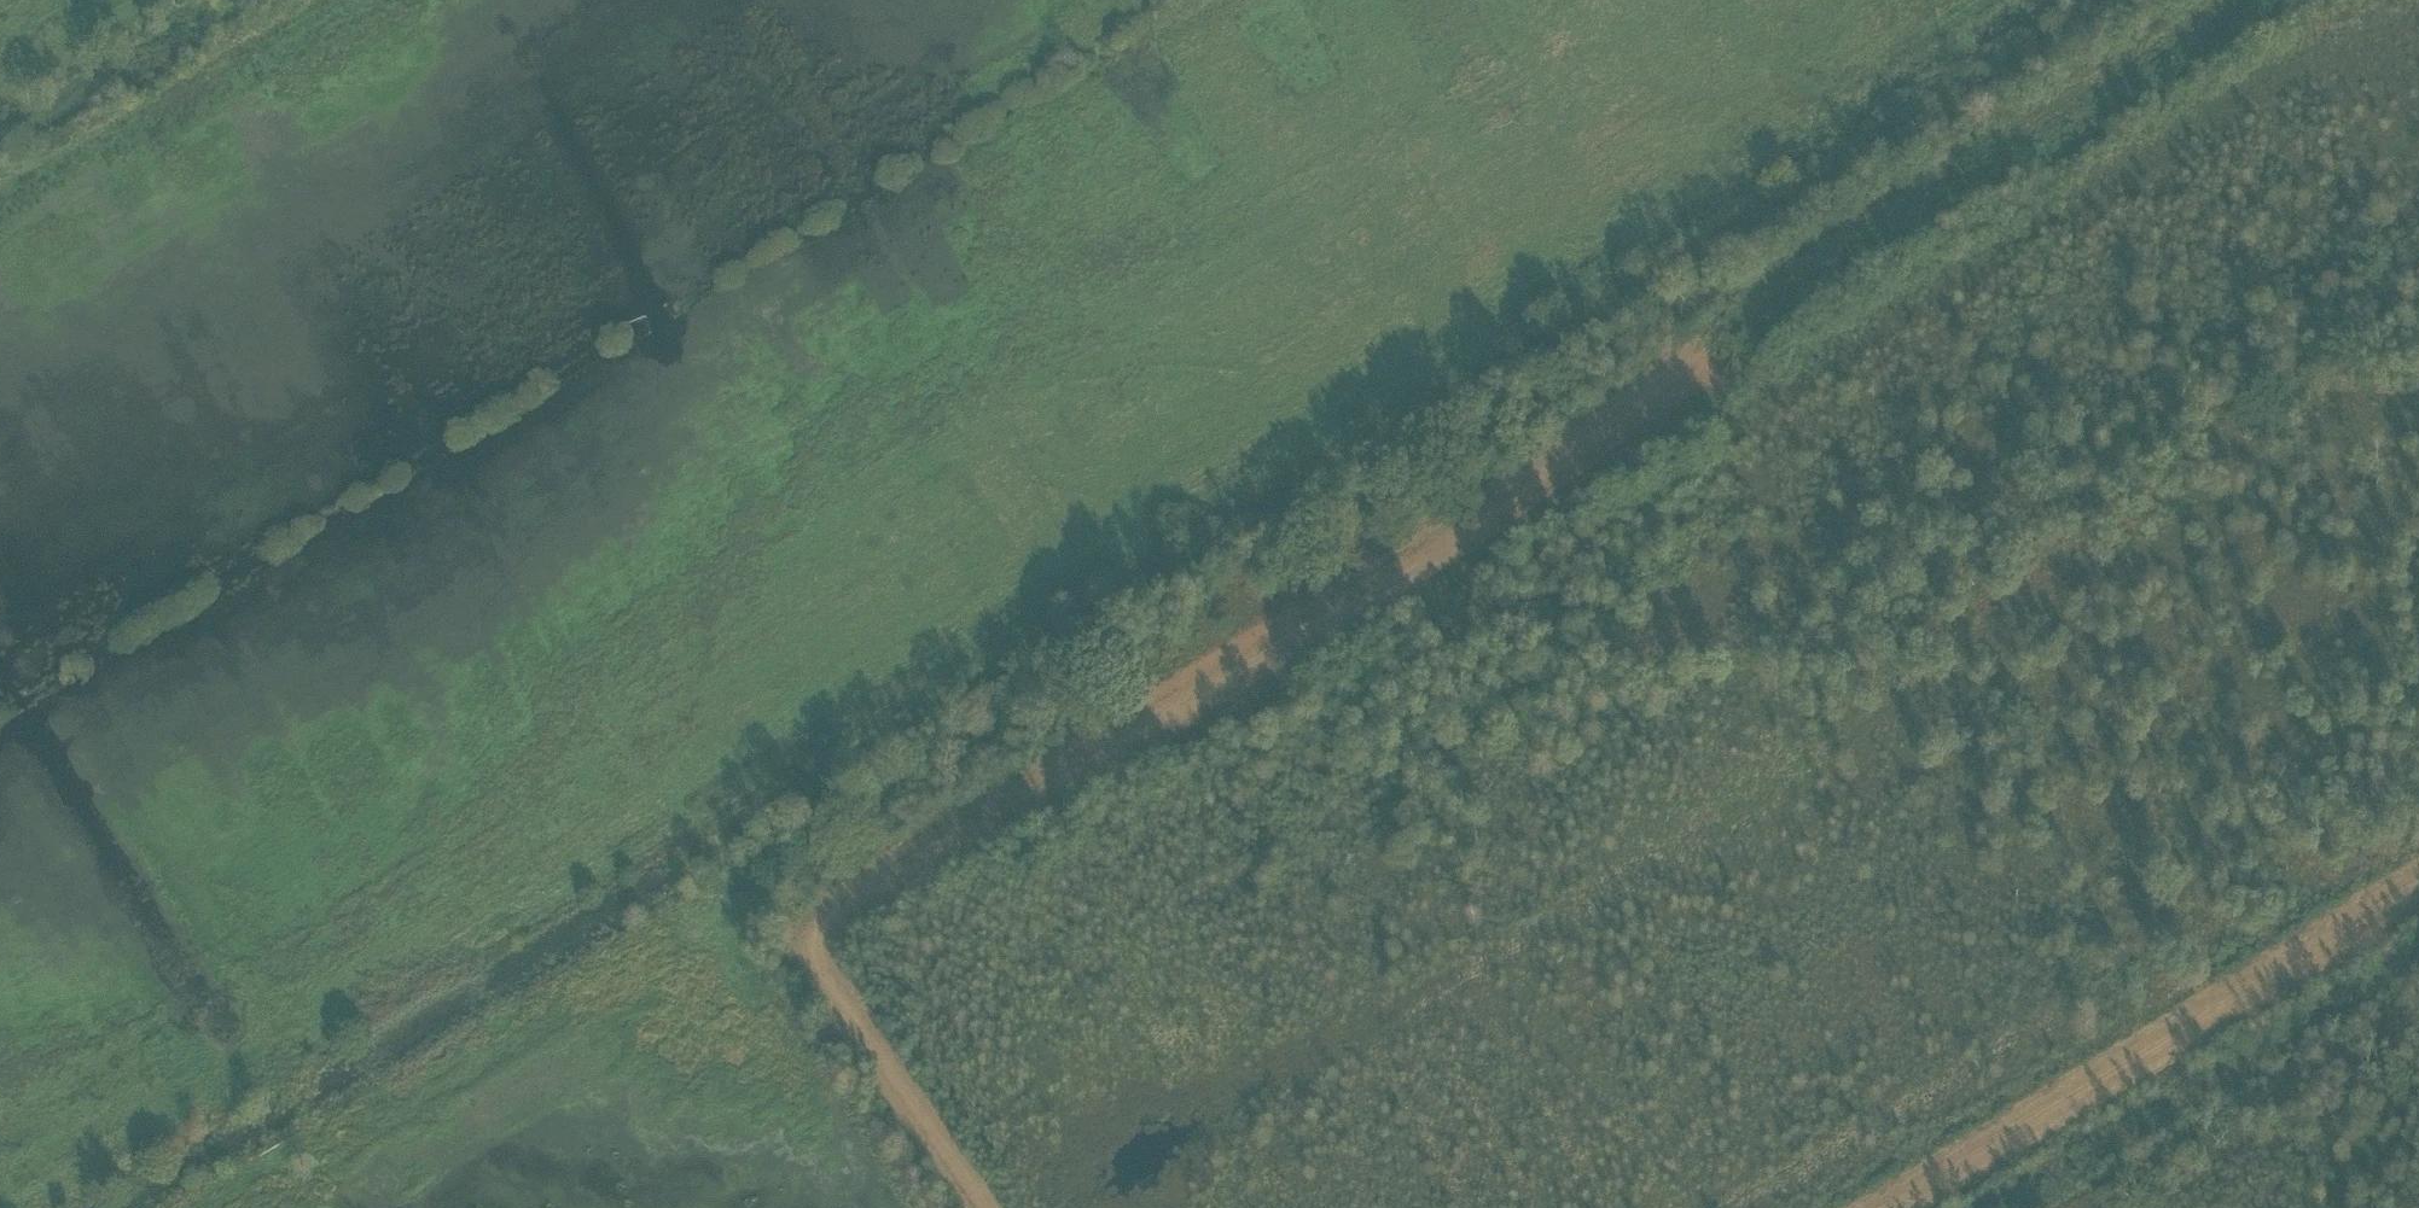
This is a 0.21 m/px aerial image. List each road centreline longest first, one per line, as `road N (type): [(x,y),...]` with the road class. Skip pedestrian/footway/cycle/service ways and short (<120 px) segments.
road 1 (track): [(975,1207),(812,955),(845,904),(1439,556),(1791,278),(2246,0)]
road 2 (track): [(2418,886),(1894,1207)]

